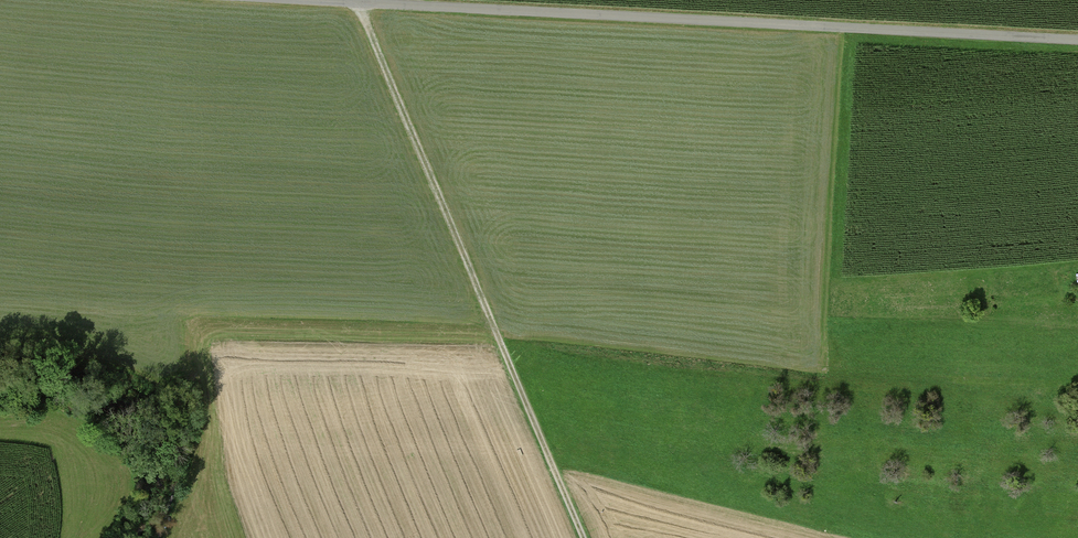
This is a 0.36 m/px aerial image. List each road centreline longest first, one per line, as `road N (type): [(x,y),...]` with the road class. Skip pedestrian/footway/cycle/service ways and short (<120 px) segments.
road 1 (unclassified): [(313,0),(1077,41)]
road 2 (track): [(583,537),(358,3)]

